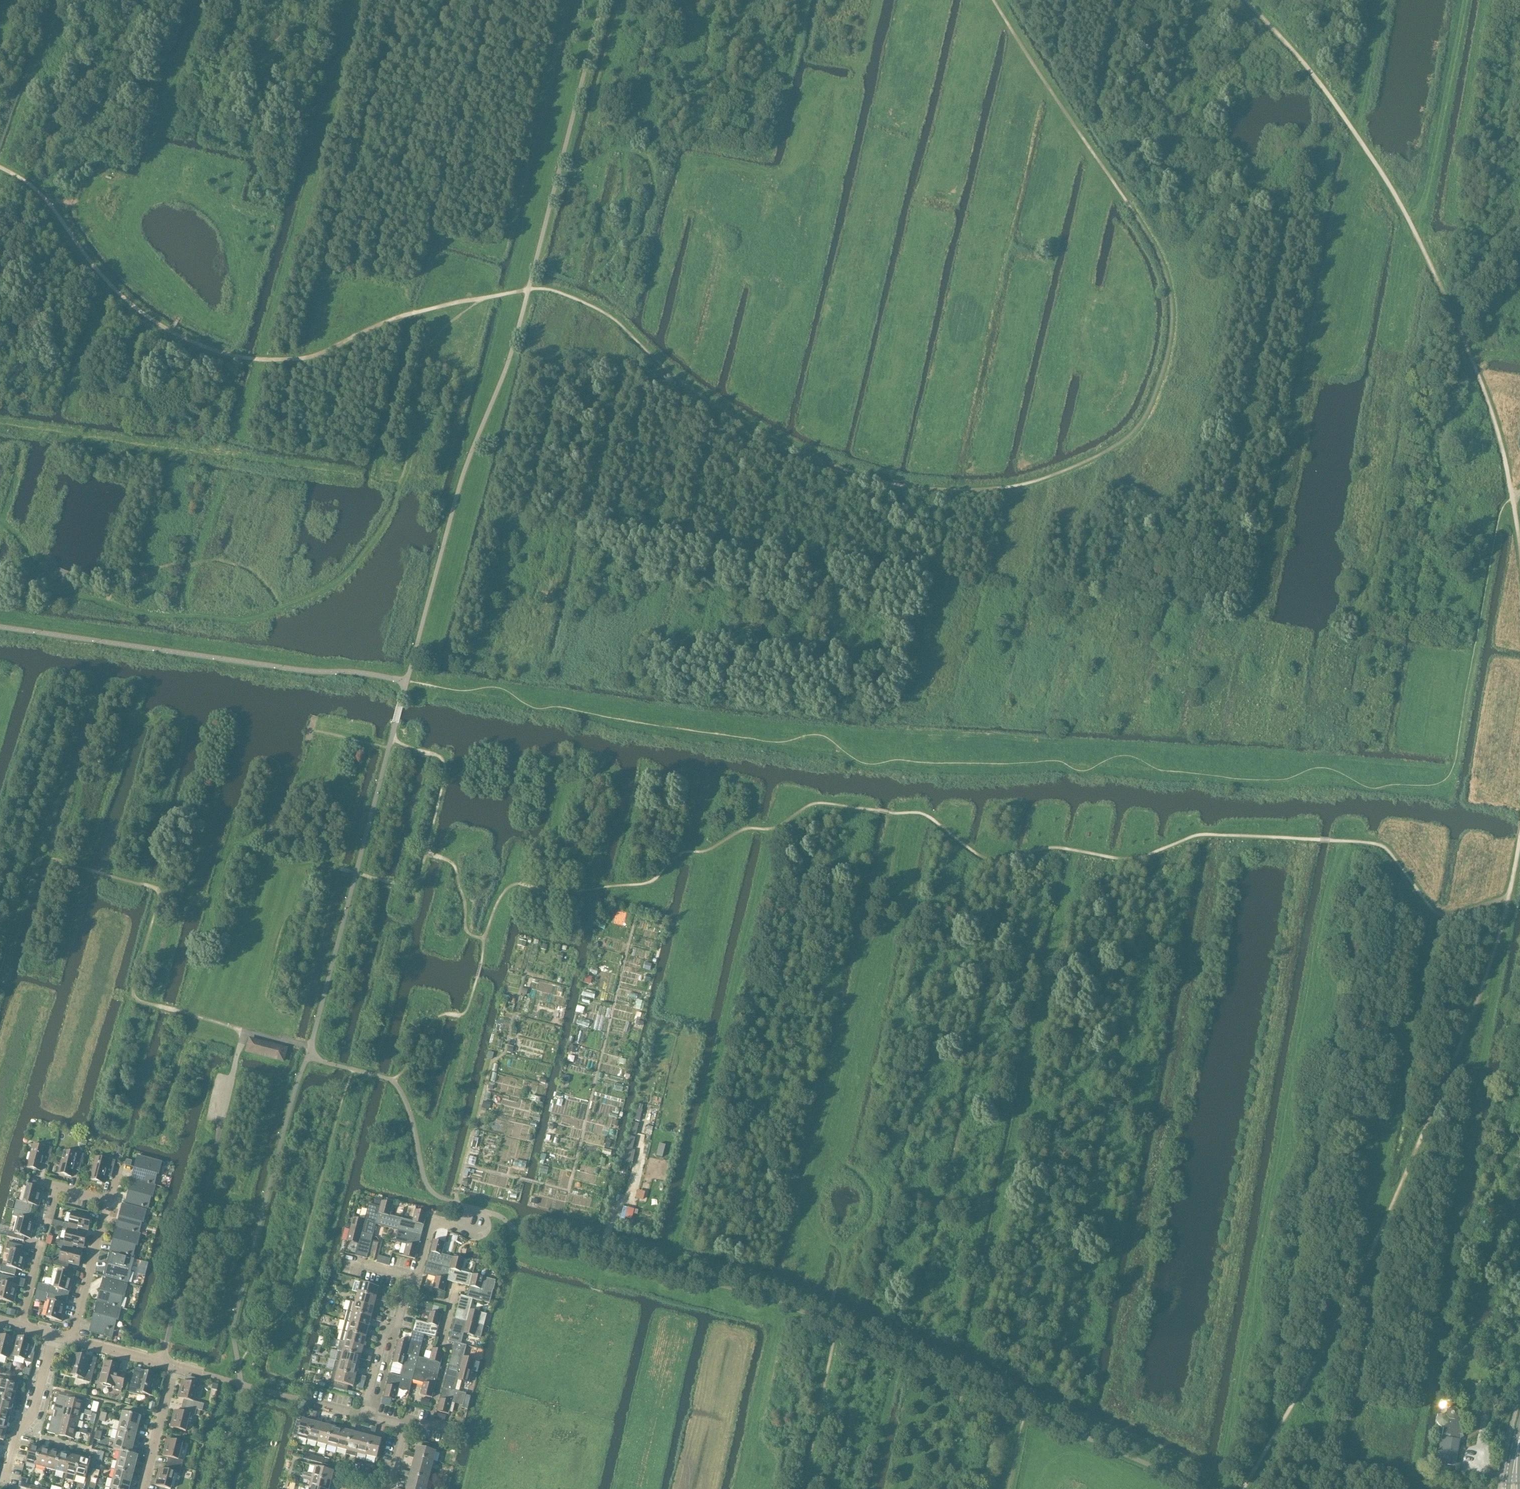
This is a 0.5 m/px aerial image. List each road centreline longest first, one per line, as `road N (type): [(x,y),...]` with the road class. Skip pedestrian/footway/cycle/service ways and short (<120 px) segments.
road 1 (residential): [(160,1362),(245,1031)]
road 2 (residential): [(108,1200),(56,1187),(19,1327)]
road 3 (residential): [(5,1486),(53,1336)]
road 4 (residential): [(365,1413),(386,1334),(416,1278)]
road 5 (residential): [(72,1340),(108,1200)]
road 6 (residential): [(143,1488),(175,1366)]
road 7 (residential): [(416,1278),(432,1222),(472,1230),(478,1210)]

